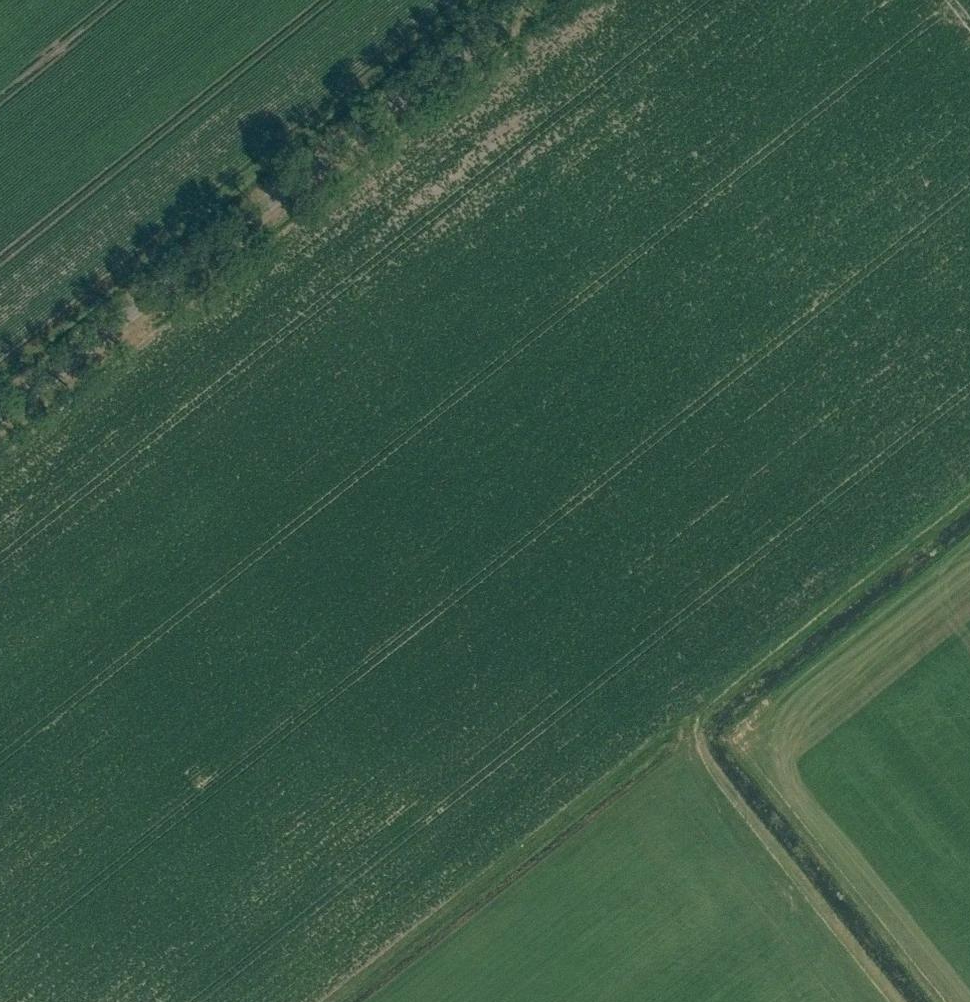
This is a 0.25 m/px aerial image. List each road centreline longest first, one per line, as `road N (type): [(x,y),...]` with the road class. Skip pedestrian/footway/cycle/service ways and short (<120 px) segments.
road 1 (unclassified): [(0,416),(522,0)]

